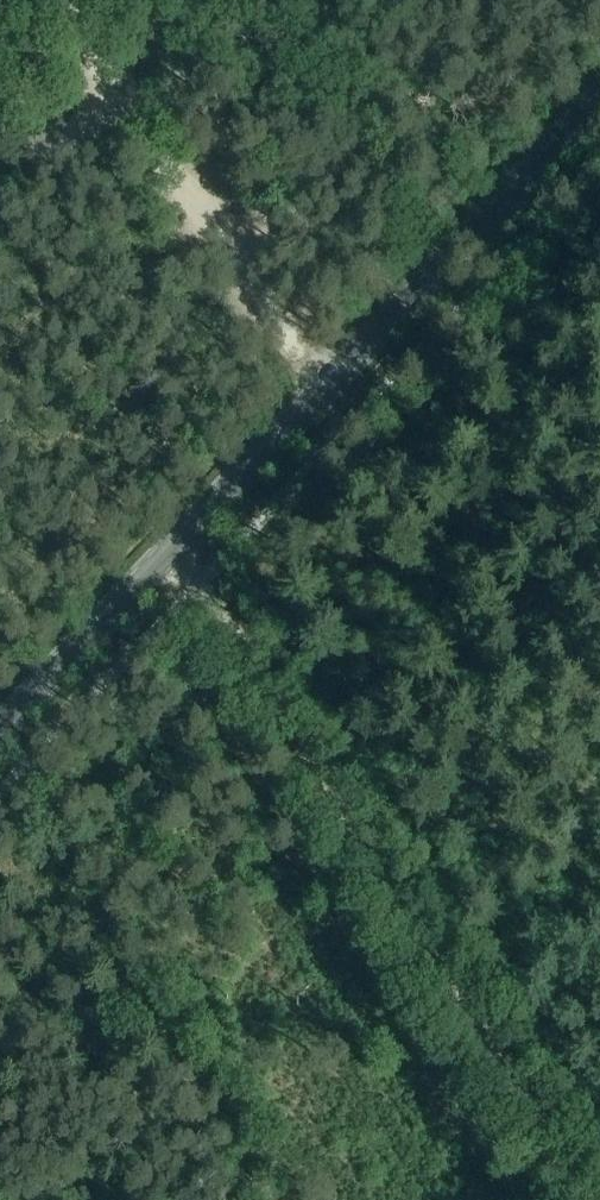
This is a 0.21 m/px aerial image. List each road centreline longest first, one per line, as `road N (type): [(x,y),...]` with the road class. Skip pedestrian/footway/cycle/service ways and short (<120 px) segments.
road 1 (secondary): [(0,730),(599,100)]
road 2 (track): [(585,1199),(200,582)]
road 3 (track): [(297,347),(254,275),(113,92),(71,0)]
road 4 (track): [(34,167),(77,138),(113,92),(147,23)]
road 5 (track): [(254,275),(282,222),(367,154)]

